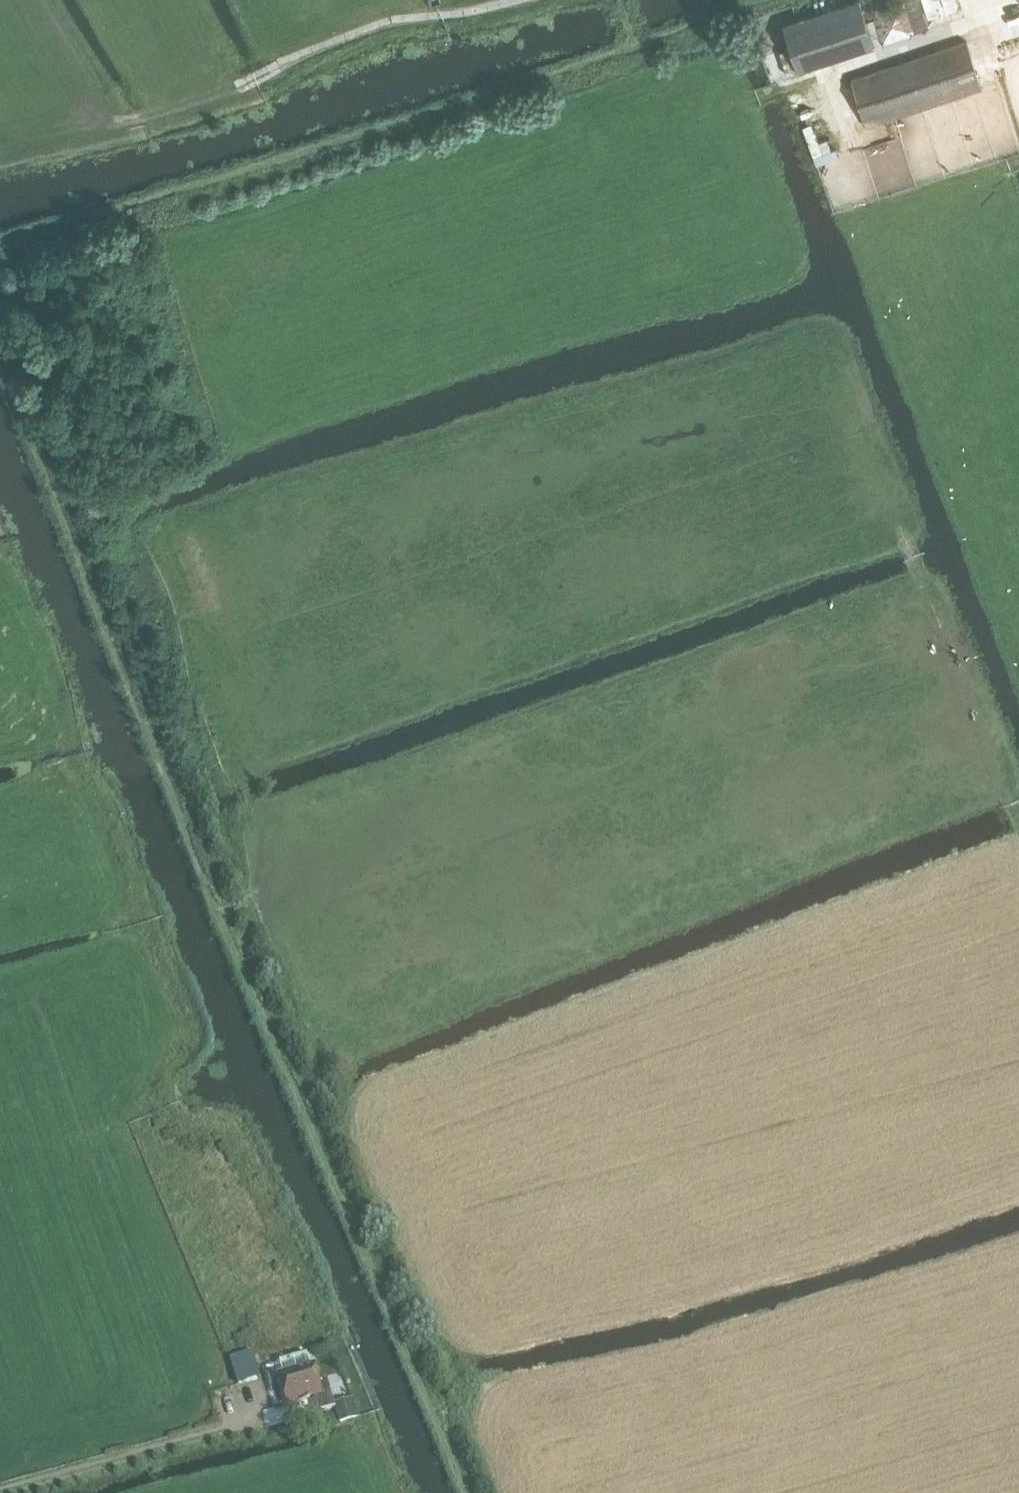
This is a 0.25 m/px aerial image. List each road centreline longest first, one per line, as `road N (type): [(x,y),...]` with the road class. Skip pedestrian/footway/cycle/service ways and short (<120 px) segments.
road 1 (track): [(1018,821),(904,537)]
road 2 (track): [(92,129),(142,124),(240,90)]

